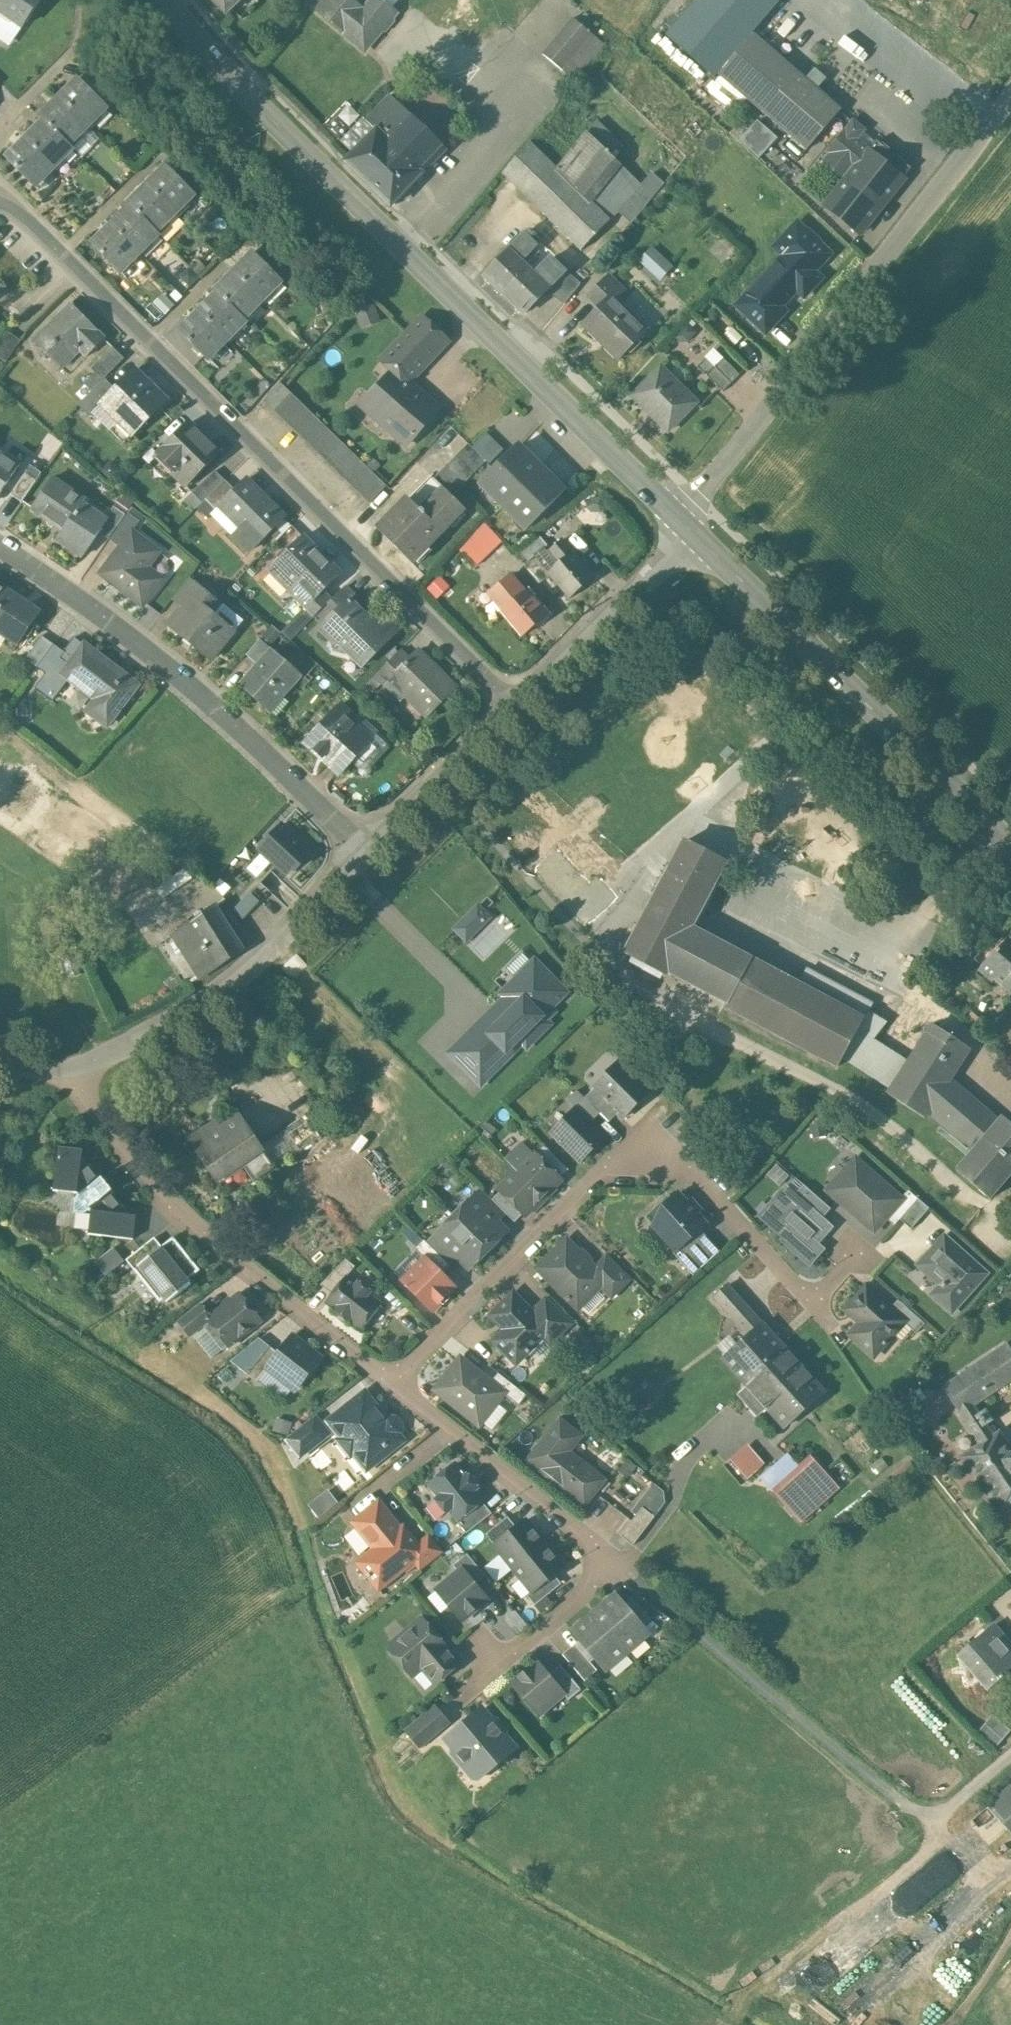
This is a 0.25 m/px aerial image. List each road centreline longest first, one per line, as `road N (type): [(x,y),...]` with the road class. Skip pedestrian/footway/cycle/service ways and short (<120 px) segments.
road 1 (primary): [(695,530),(226,82),(171,0)]
road 2 (residential): [(513,705),(0,197)]
road 3 (residential): [(389,1386),(598,1177),(645,1160),(694,1173),(830,1323)]
road 4 (unclassified): [(1010,102),(695,530)]
road 5 (residential): [(389,1386),(618,1565),(540,1640),(471,1691)]
road 6 (residential): [(360,855),(193,690),(0,546)]
road 7 (residential): [(63,1072),(166,1207),(389,1386)]
road 8 (primary): [(1010,839),(695,530)]
road 9 (residential): [(360,855),(229,987),(141,1042),(63,1072)]
road 10 (track): [(934,1824),(940,1847),(918,1868),(774,1970),(727,2024)]
road 11 (residential): [(695,530),(513,705)]
road 12 (residential): [(513,705),(360,855)]

